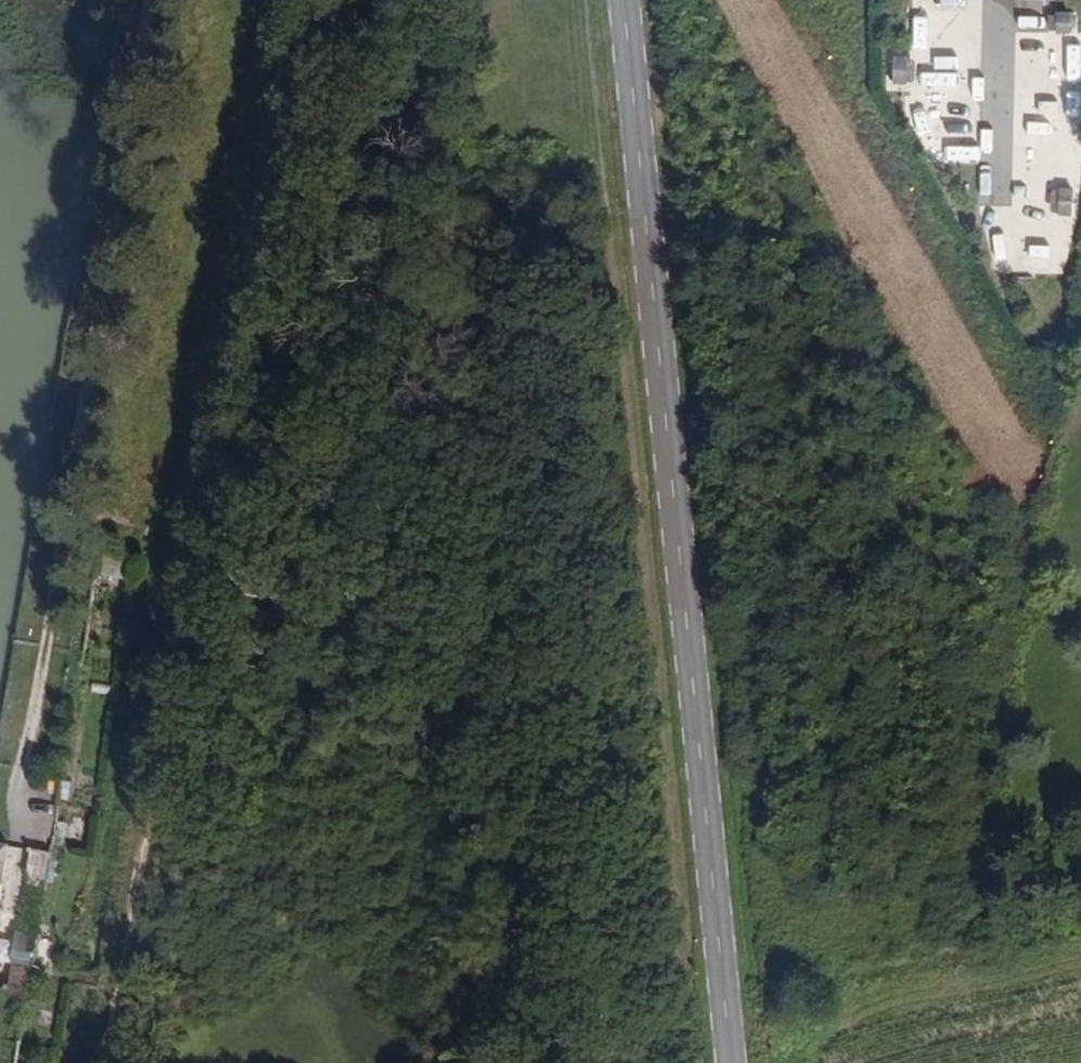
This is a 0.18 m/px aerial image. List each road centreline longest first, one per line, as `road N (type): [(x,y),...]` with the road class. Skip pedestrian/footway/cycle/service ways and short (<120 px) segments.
road 1 (tertiary): [(628,0),(739,1062)]

